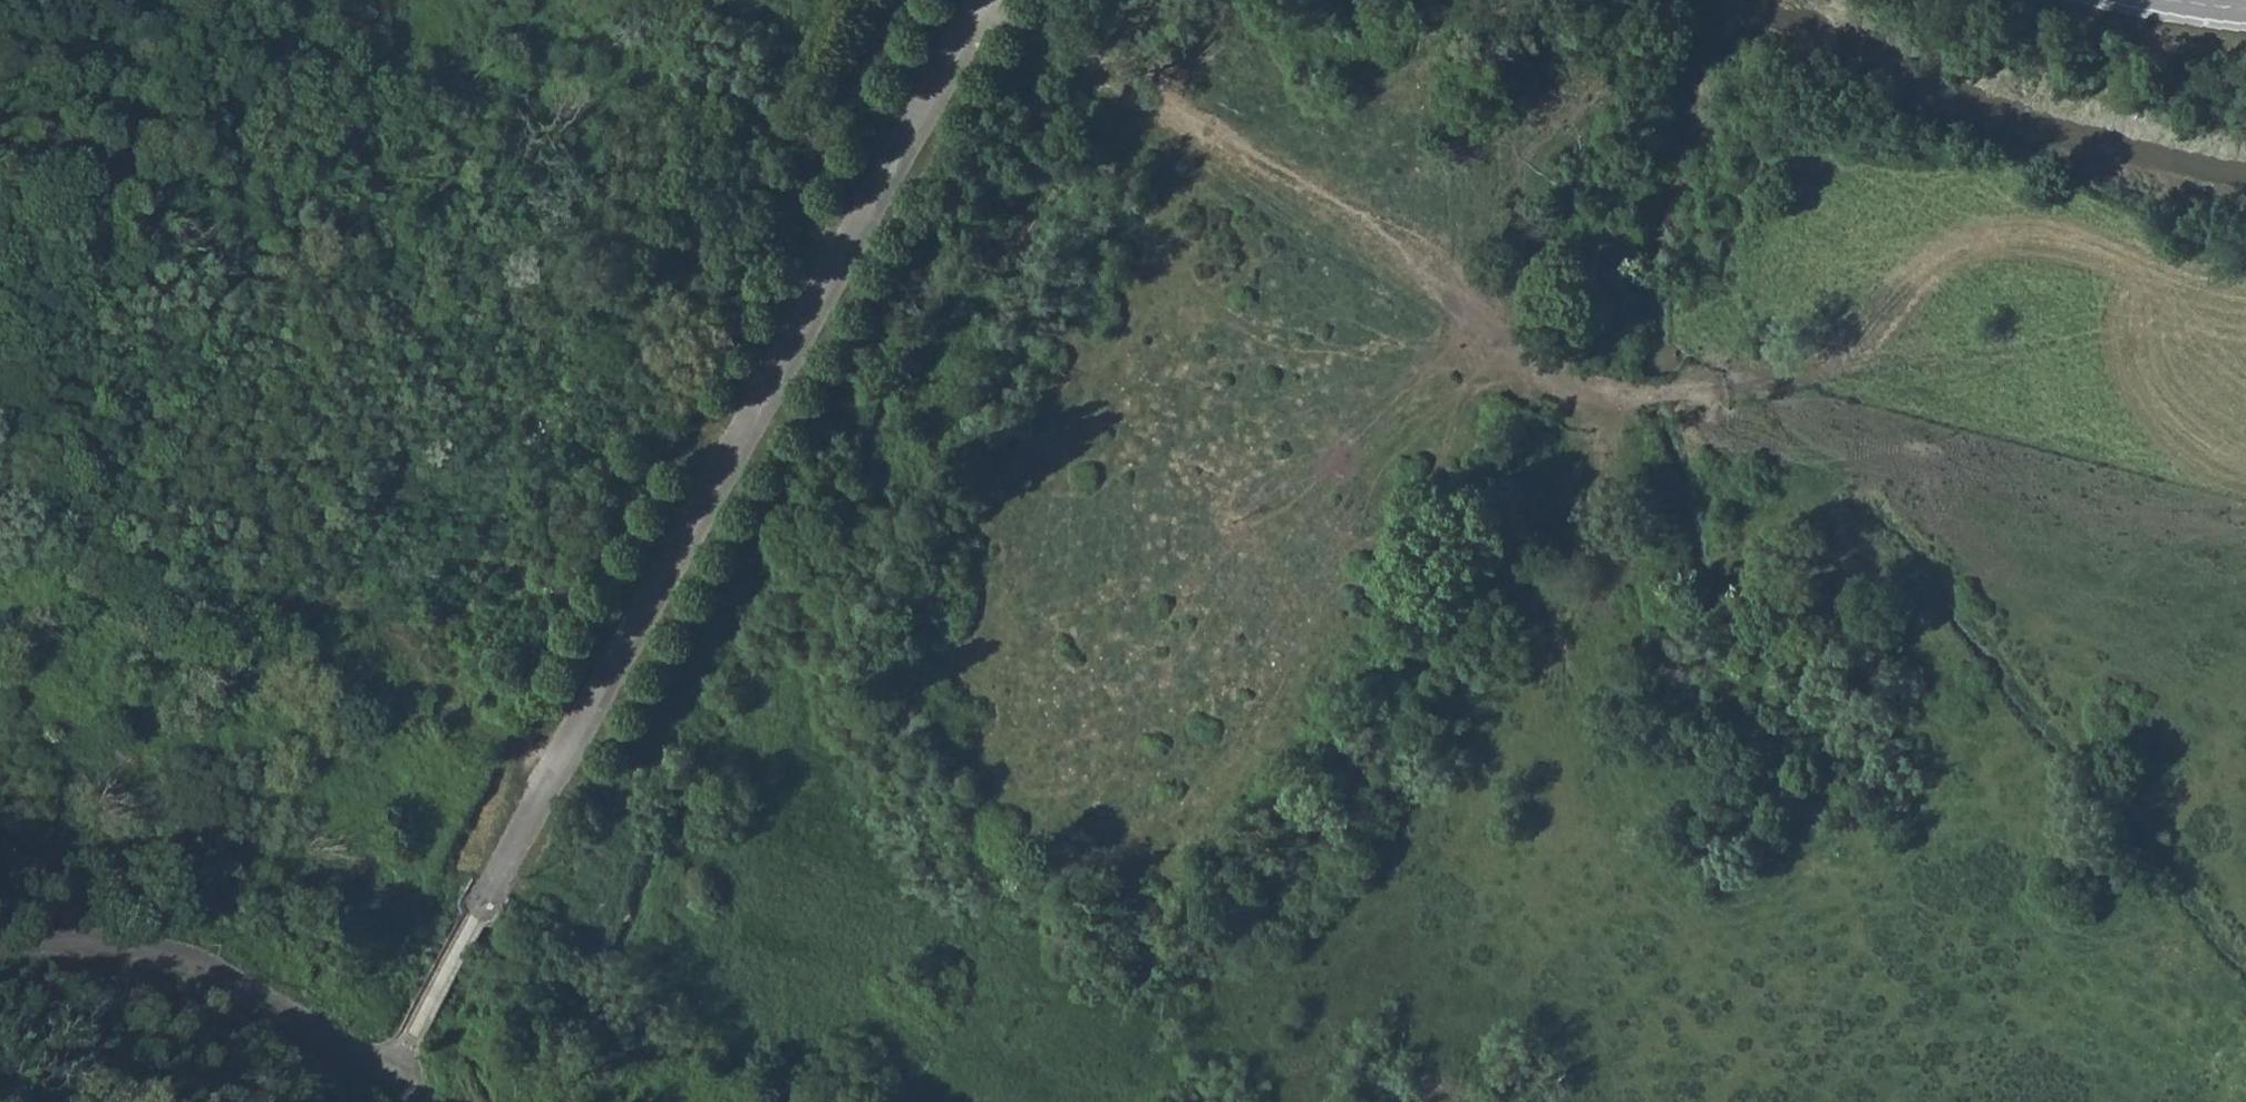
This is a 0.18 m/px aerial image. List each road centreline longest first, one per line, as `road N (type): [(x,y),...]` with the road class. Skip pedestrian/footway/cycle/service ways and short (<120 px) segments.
road 1 (unclassified): [(984,0),(455,969)]
road 2 (unclassified): [(0,948),(184,961),(372,1061),(398,1056),(455,969)]

